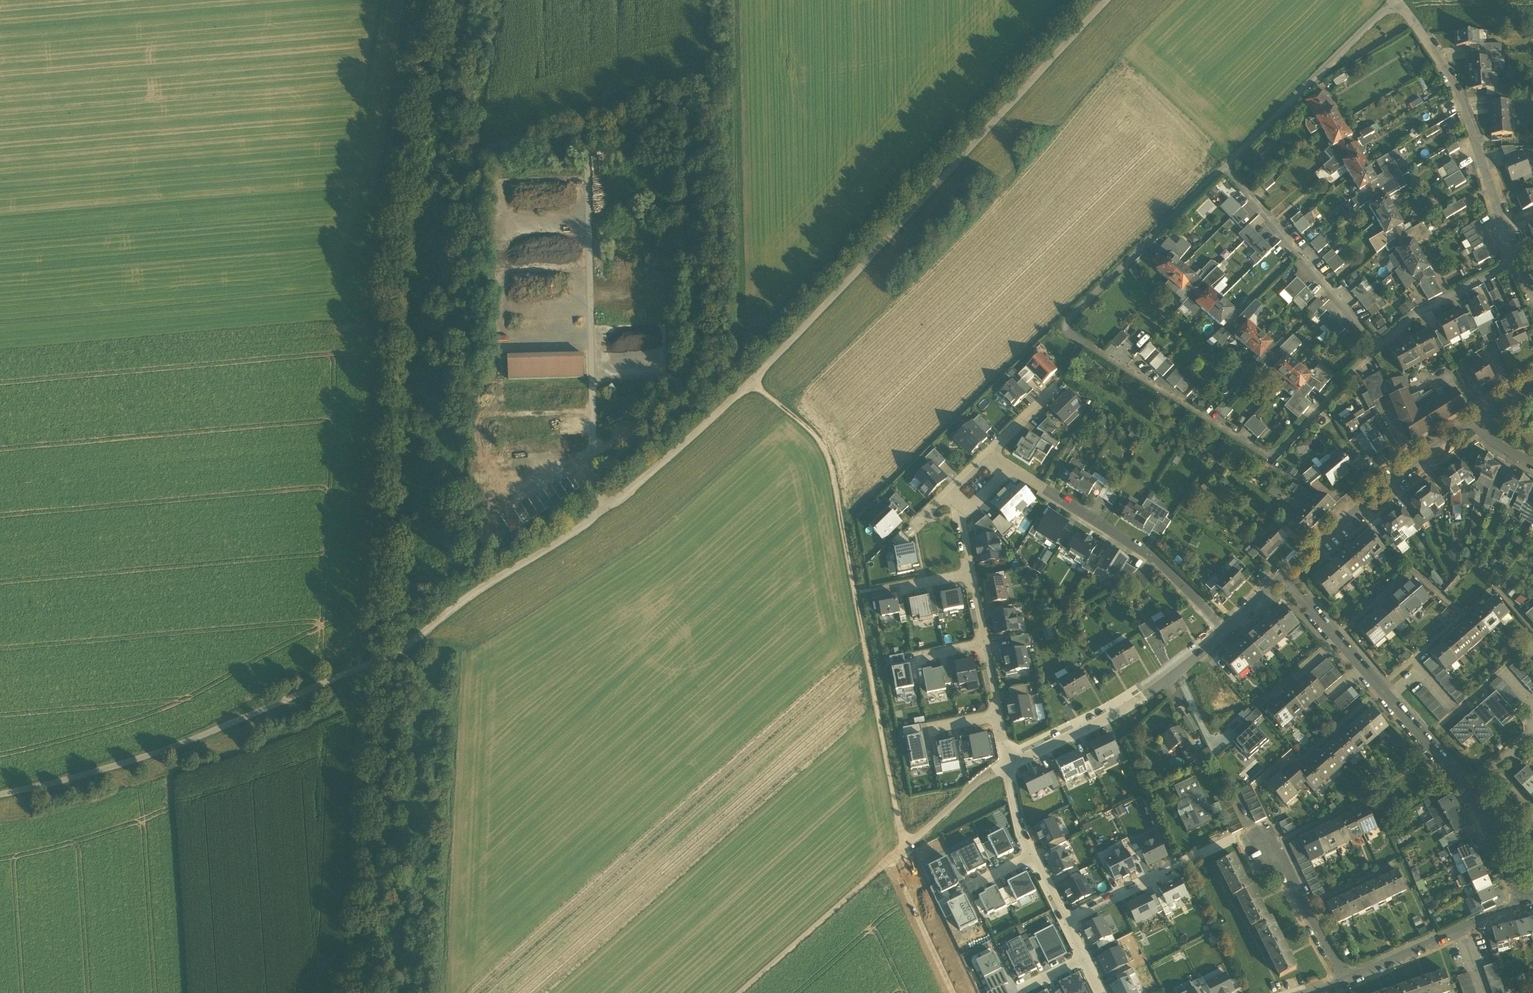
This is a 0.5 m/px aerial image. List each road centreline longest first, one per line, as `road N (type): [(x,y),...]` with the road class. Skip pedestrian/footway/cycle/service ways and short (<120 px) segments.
road 1 (track): [(741,992),(904,850),(827,450),(754,379)]
road 2 (track): [(604,509),(462,601),(397,655),(166,749),(0,795)]
road 3 (track): [(363,667),(373,285),(413,0)]
road 4 (residential): [(1224,166),(1059,328),(1271,458),(1378,348)]
road 5 (track): [(754,379),(1108,0)]
road 6 (residential): [(1396,0),(1460,102),(1514,263)]
road 7 (residential): [(1283,575),(1464,792)]
road 8 (residential): [(1007,762),(1138,698),(1227,631)]
road 9 (residential): [(1283,575),(1471,422)]
road 10 (residential): [(1396,0),(1224,166)]
road 11 (residential): [(1224,166),(1378,348)]
road 12 (residential): [(1227,631),(1153,559),(1043,490)]
road 13 (track): [(604,509),(754,379)]
road 14 (residential): [(1343,981),(1521,904)]
road 15 (residential): [(1343,981),(1265,829)]
road 16 (residential): [(1378,348),(1413,315),(1514,263)]
road 17 (unclassified): [(904,850),(1007,762)]
road 18 (residential): [(1464,792),(1521,904)]

